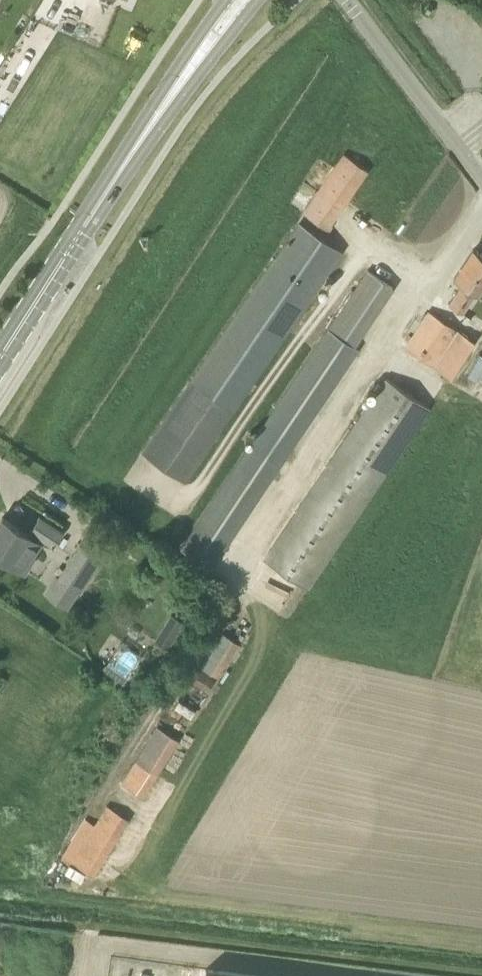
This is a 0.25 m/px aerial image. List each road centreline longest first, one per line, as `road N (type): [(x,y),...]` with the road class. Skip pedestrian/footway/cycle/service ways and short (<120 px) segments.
road 1 (primary): [(0,359),(148,129)]
road 2 (residential): [(481,178),(344,0)]
road 3 (primary): [(148,129),(259,0)]
road 4 (primary): [(225,0),(173,74),(148,129)]

